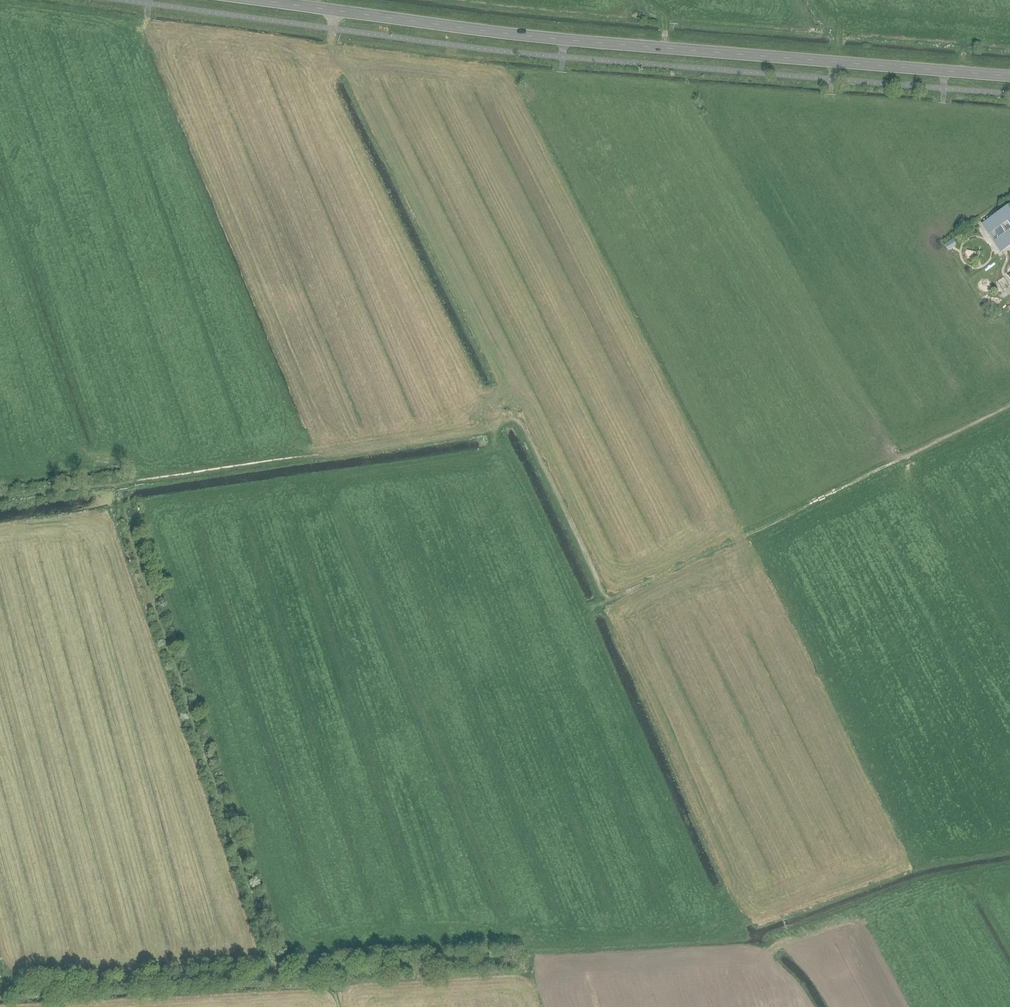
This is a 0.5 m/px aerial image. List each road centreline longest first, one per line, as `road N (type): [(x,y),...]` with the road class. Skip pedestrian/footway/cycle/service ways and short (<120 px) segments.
road 1 (tertiary): [(258,0),(607,43),(1009,75)]

